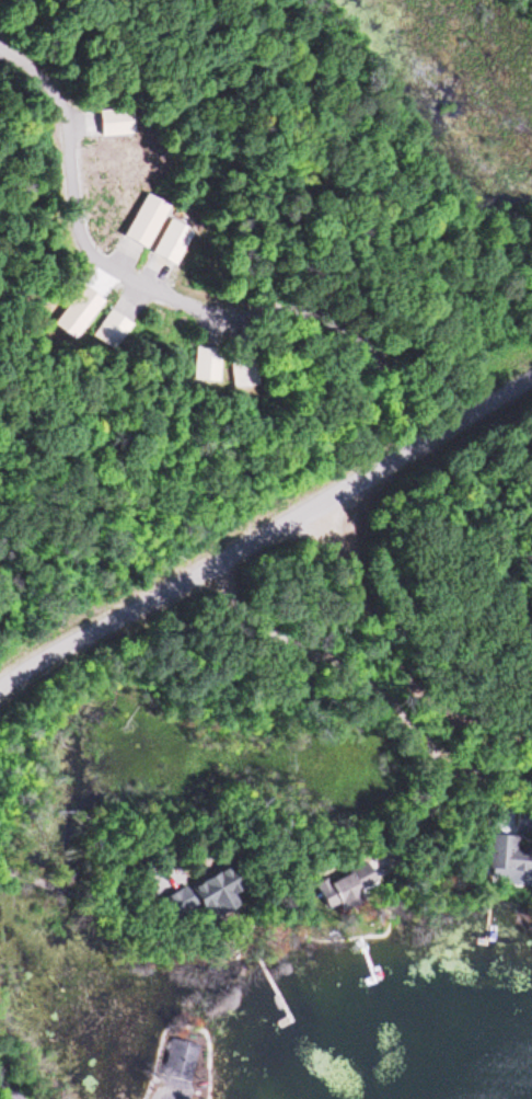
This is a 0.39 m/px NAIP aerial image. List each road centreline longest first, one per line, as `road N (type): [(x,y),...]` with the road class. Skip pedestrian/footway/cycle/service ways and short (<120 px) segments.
road 1 (residential): [(0,687),(531,379)]
road 2 (residential): [(340,495),(365,606),(390,660),(428,701),(455,717),(531,738)]

